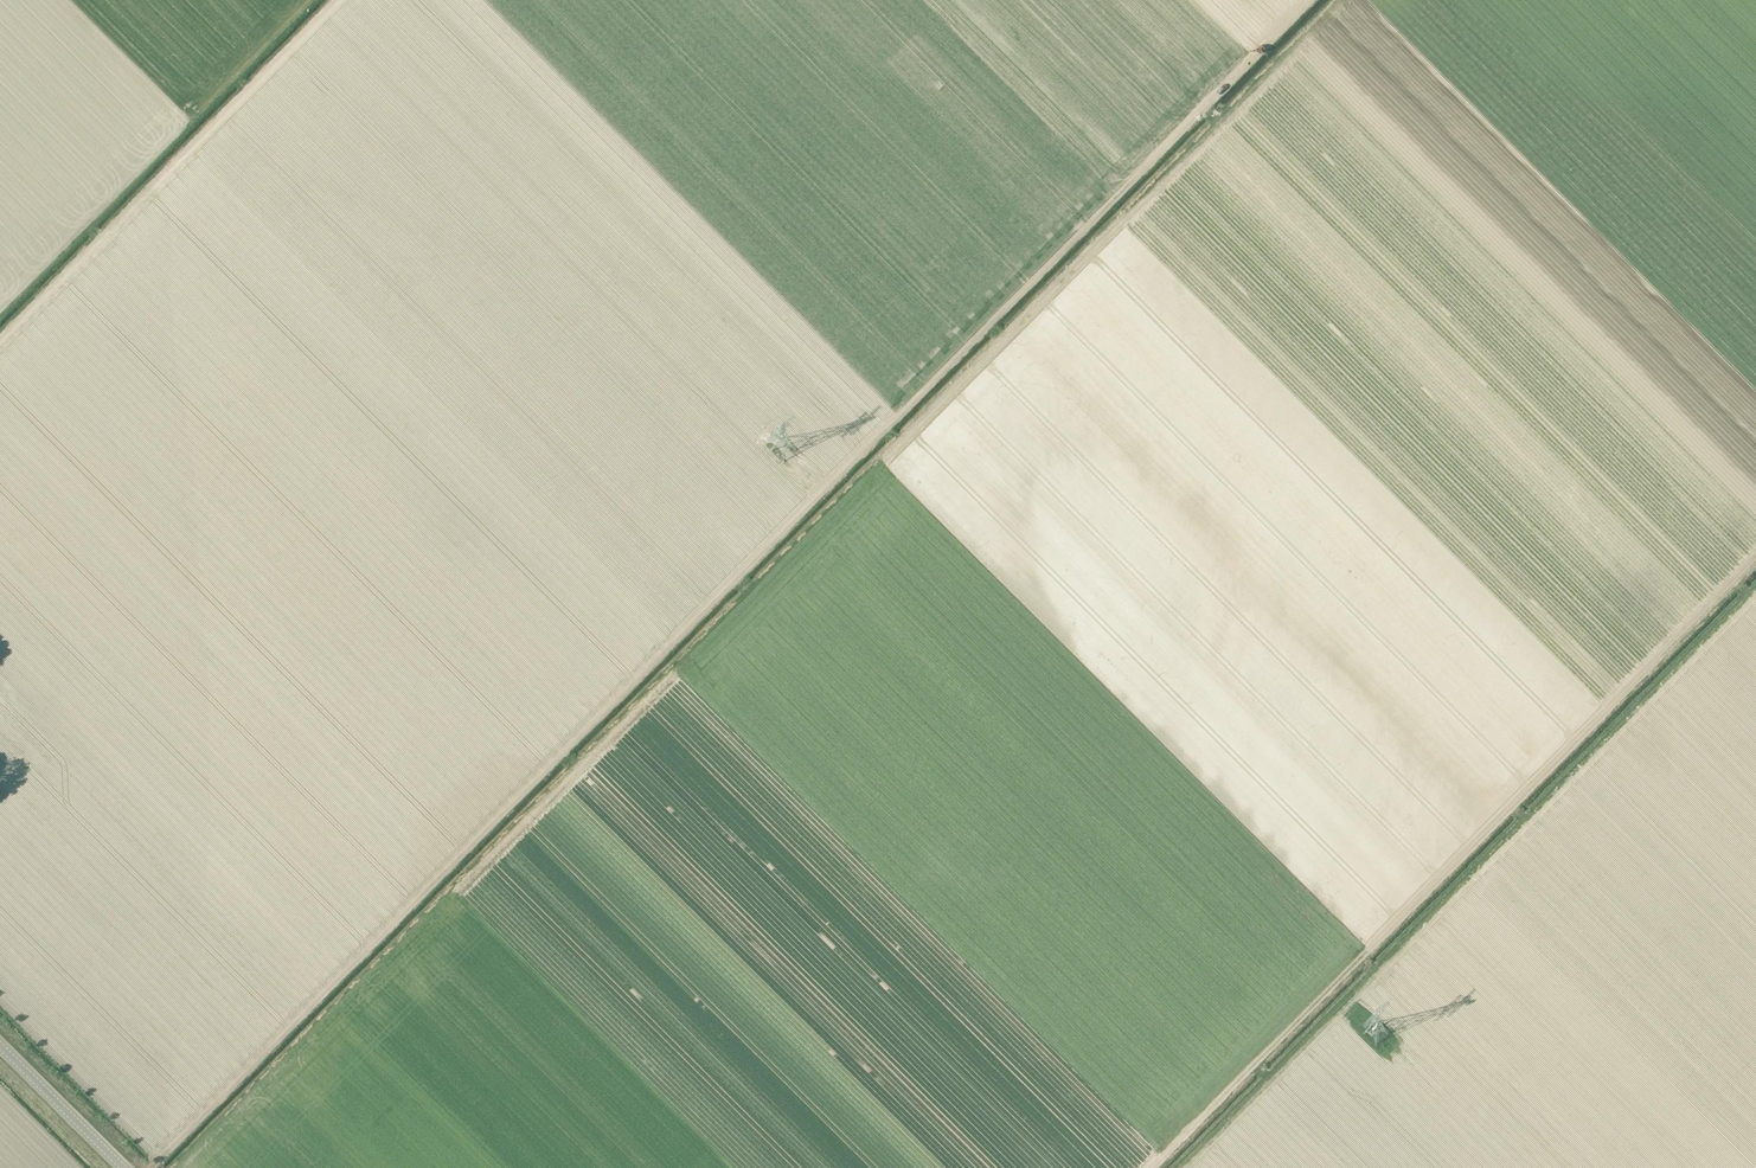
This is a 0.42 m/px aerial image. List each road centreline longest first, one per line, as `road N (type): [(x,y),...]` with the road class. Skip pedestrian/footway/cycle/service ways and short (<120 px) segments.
road 1 (track): [(0,344),(340,0)]
road 2 (tertiary): [(123,1167),(0,1046)]

